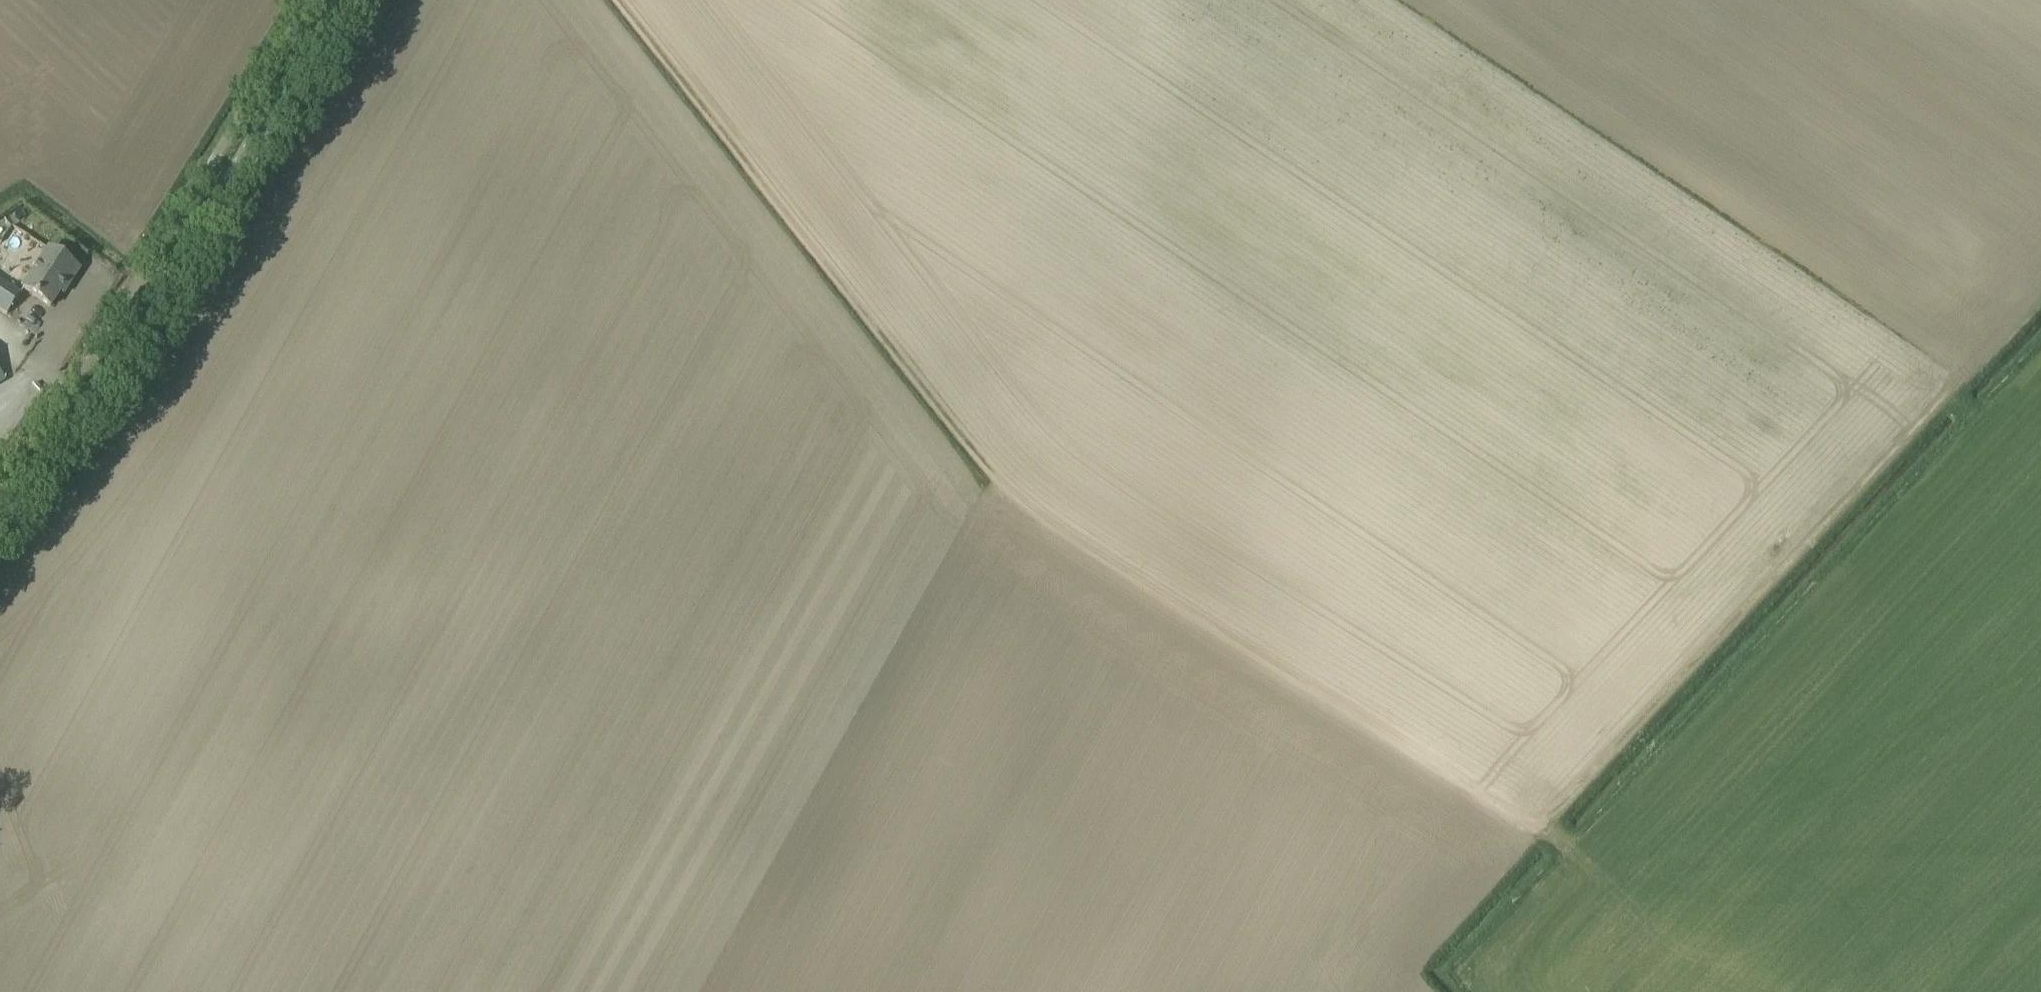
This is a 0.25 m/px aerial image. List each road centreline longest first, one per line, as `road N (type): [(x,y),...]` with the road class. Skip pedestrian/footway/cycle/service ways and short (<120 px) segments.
road 1 (tertiary): [(0,526),(127,378),(371,0)]

